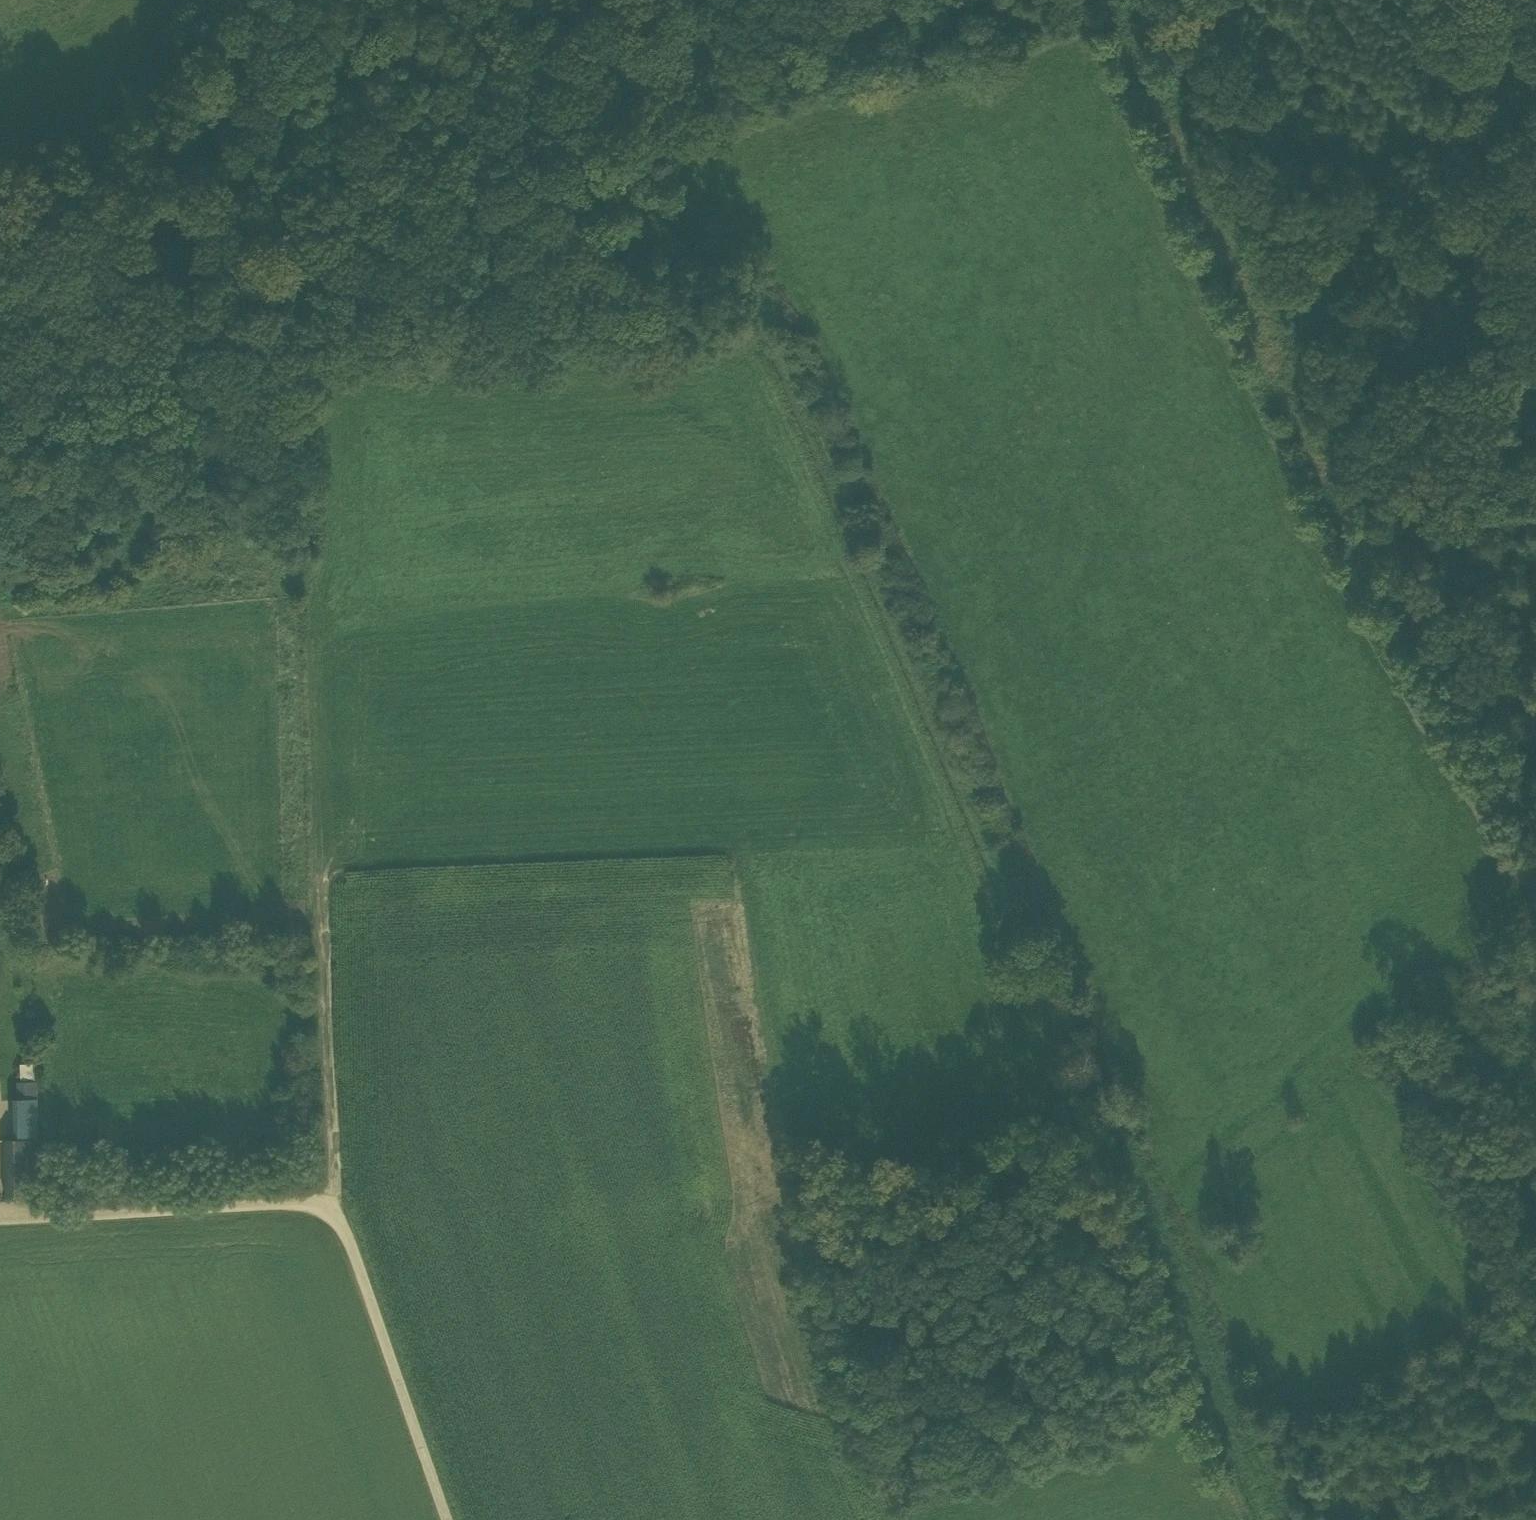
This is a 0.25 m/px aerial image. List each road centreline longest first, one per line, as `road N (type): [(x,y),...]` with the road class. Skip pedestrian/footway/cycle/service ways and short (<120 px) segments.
road 1 (track): [(327,1191),(276,0)]
road 2 (unclassified): [(445,1519),(327,1191),(0,1225)]

